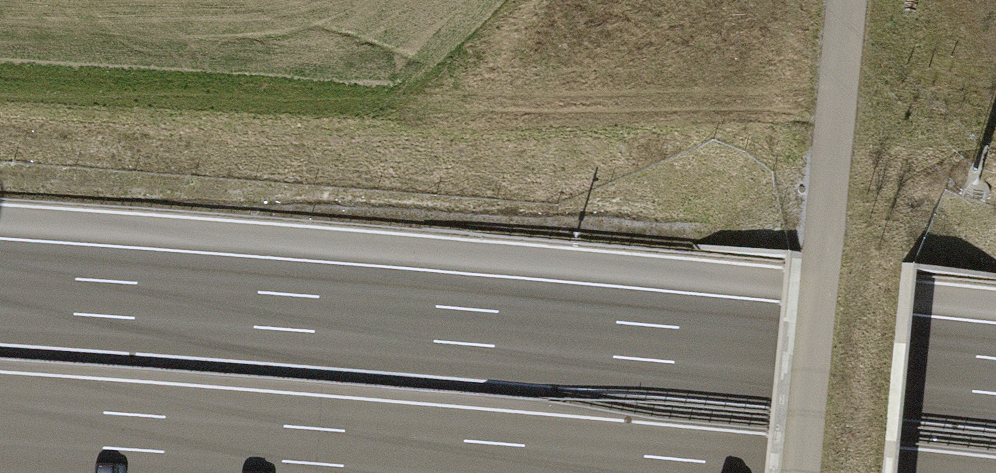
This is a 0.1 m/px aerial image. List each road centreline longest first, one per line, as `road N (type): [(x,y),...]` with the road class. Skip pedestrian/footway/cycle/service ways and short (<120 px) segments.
road 1 (motorway): [(995,377),(0,292)]
road 2 (motorway): [(0,425),(608,472)]
road 3 (unclassified): [(845,0),(821,259)]
road 4 (track): [(821,259),(802,472)]

